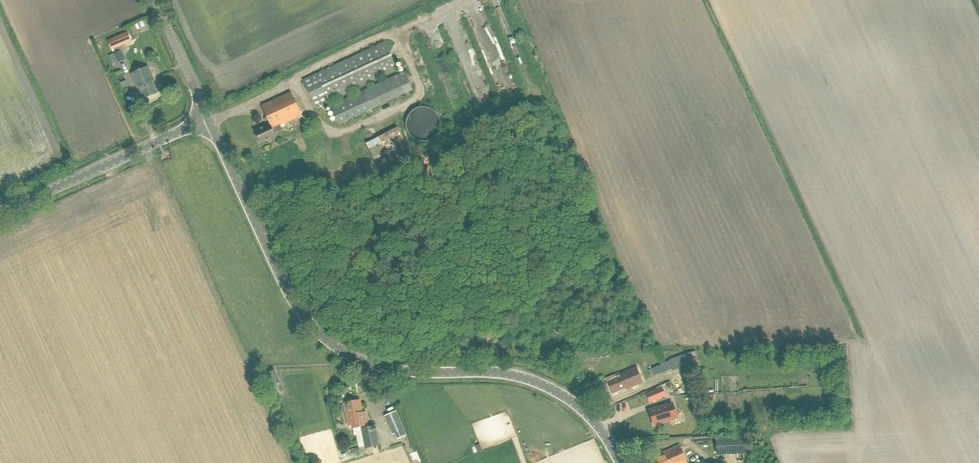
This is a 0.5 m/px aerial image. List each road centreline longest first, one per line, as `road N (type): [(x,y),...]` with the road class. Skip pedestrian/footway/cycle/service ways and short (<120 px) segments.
road 1 (tertiary): [(619,462),(592,420),(548,387),(491,371),(388,368),(321,334),(270,257),(209,119)]
road 2 (tertiary): [(0,213),(209,119)]
road 3 (tertiary): [(209,119),(155,0)]

